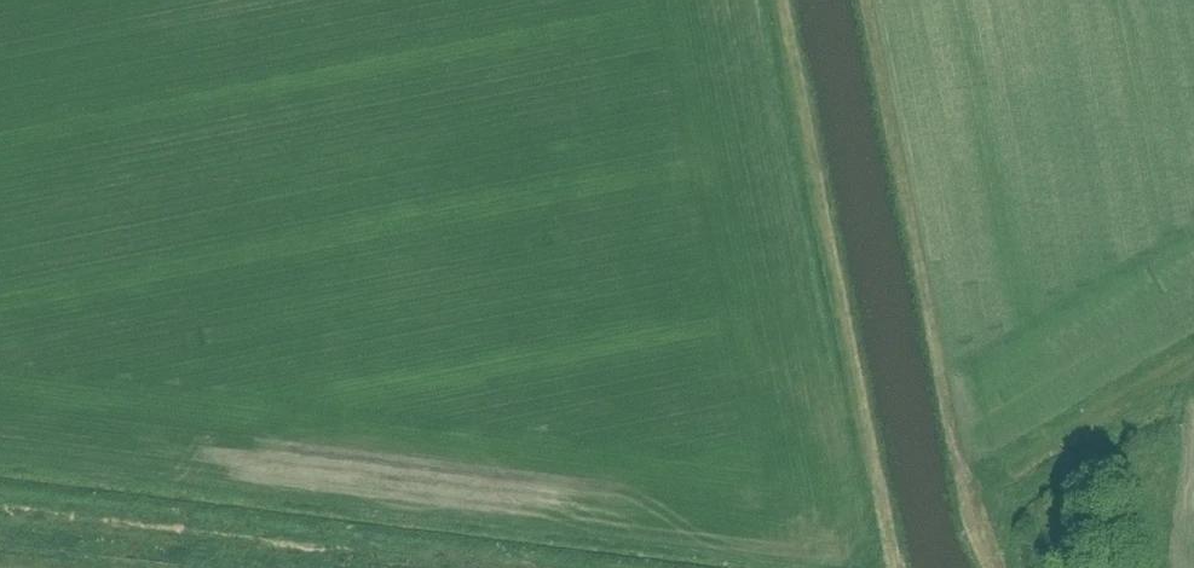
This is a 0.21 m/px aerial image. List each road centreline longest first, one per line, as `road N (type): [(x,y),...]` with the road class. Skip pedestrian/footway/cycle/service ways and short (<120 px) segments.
road 1 (track): [(886,537),(777,0)]
road 2 (track): [(1193,363),(997,481)]

